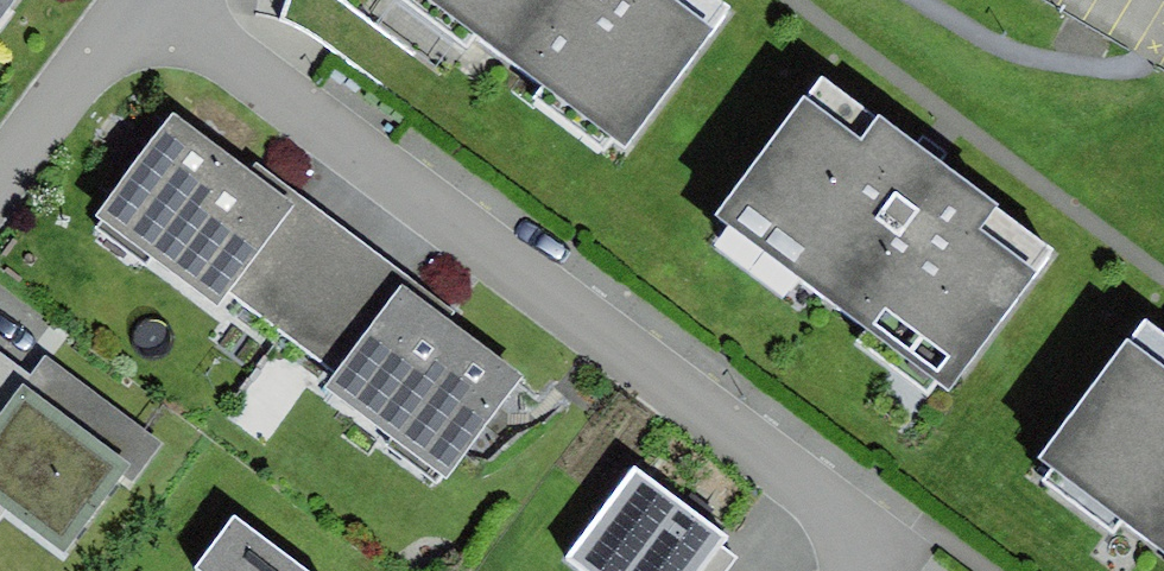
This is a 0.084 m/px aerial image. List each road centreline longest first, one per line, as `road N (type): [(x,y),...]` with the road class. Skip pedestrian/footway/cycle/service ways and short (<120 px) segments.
road 1 (residential): [(885,570),(911,536),(165,0)]
road 2 (residential): [(125,0),(0,173)]

